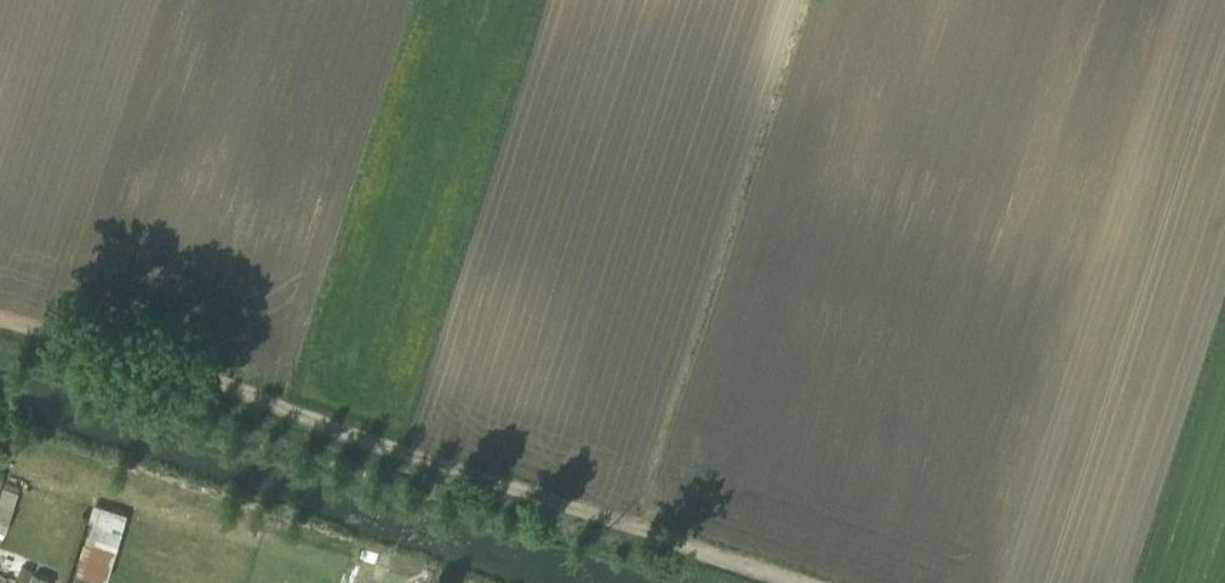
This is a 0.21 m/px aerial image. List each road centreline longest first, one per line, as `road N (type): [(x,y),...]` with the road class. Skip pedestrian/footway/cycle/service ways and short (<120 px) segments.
road 1 (track): [(825,582),(458,473),(0,313)]

